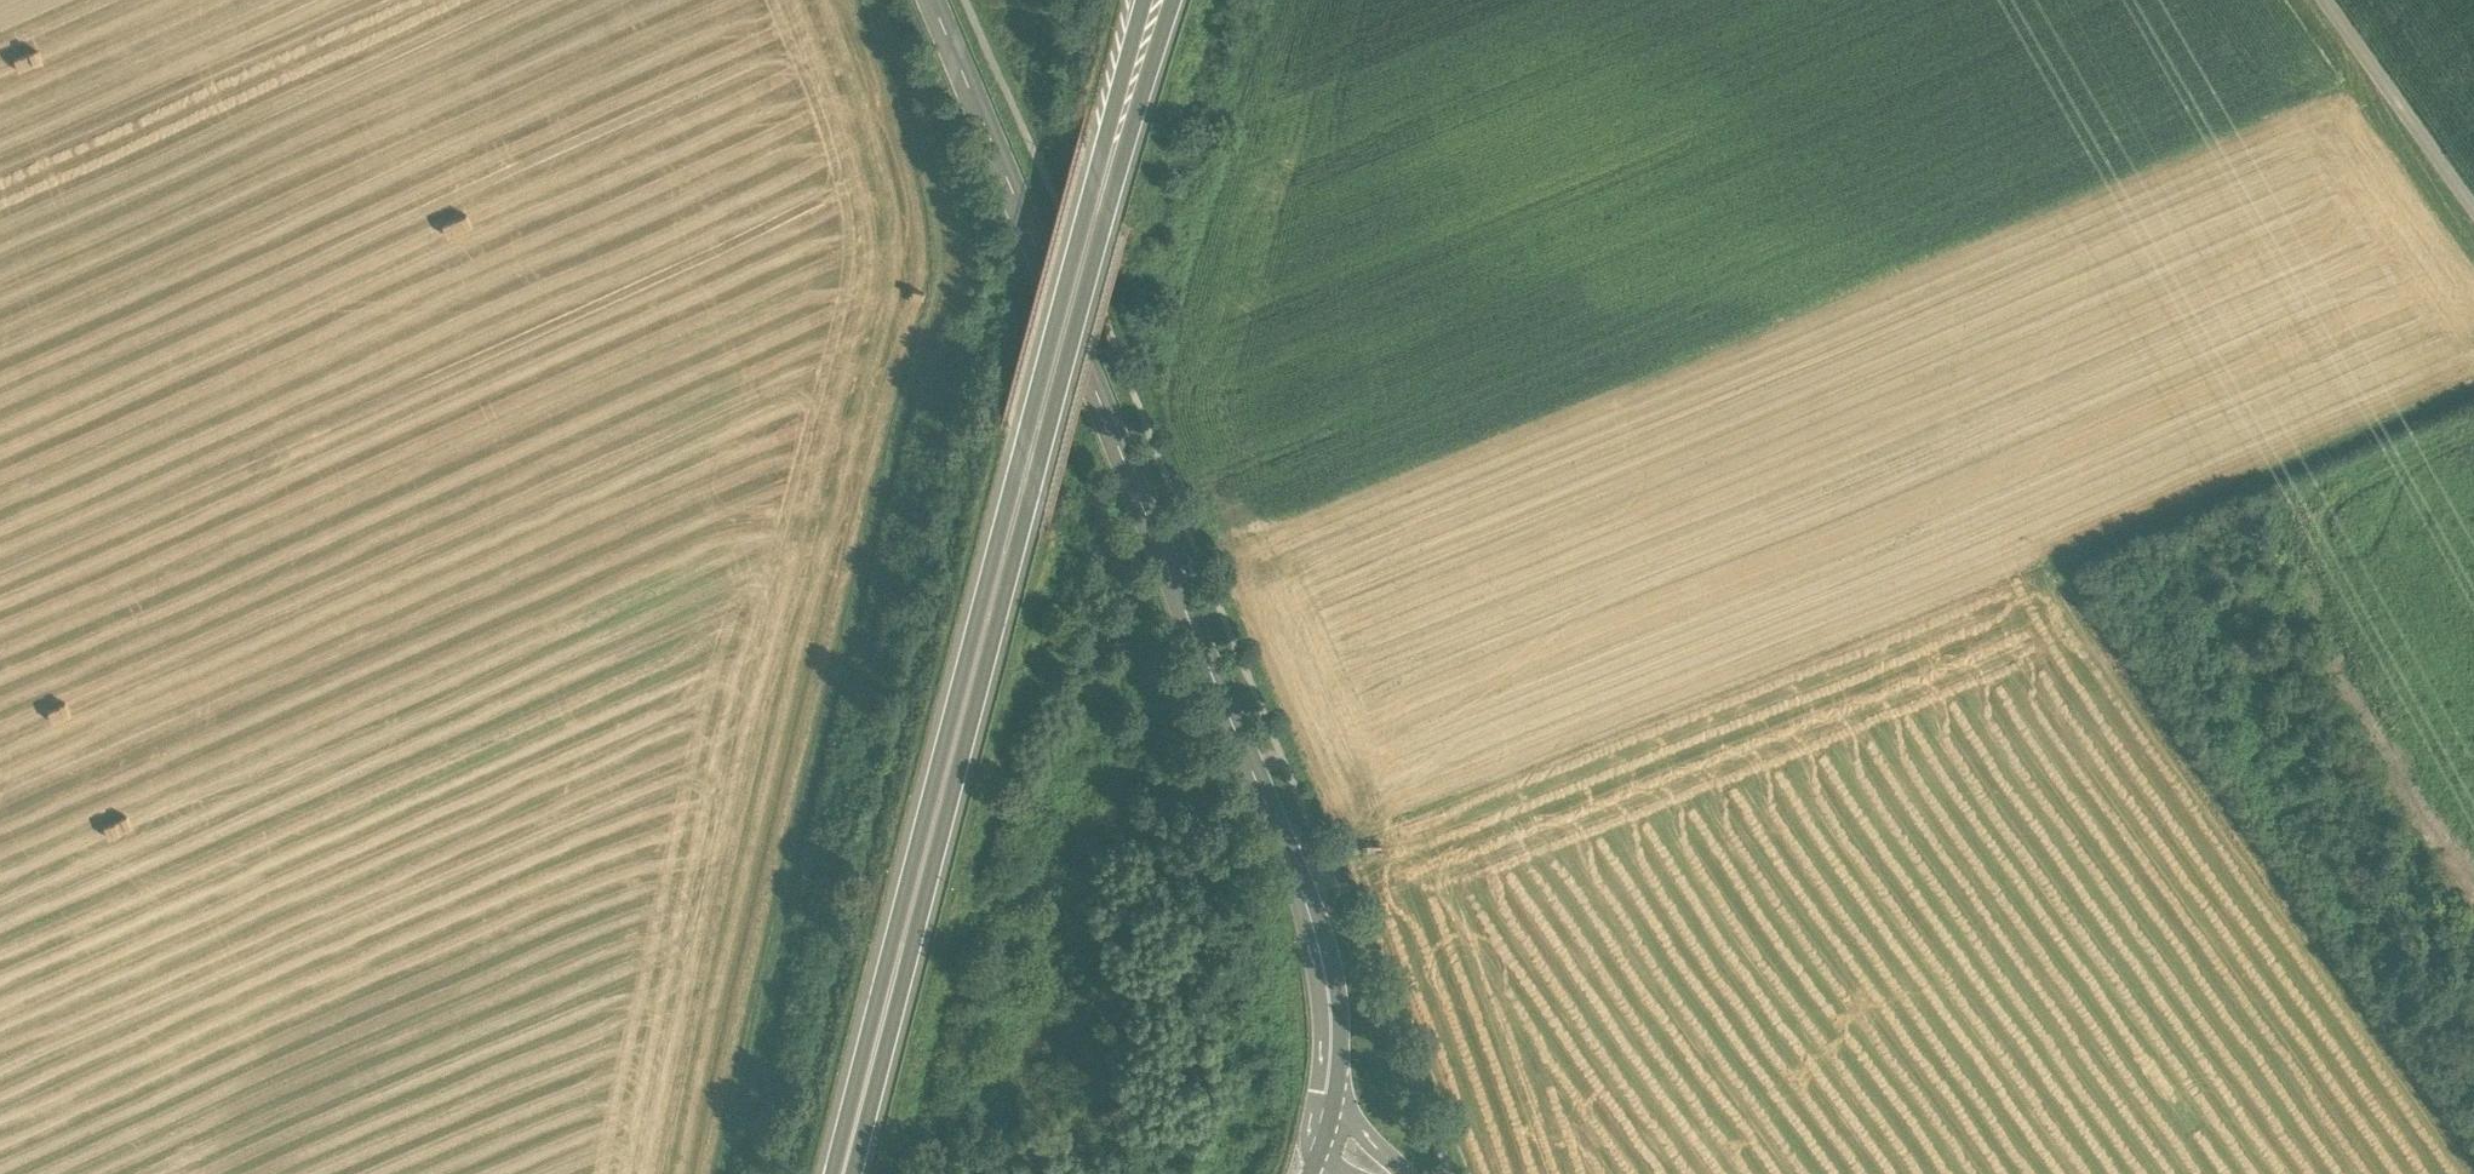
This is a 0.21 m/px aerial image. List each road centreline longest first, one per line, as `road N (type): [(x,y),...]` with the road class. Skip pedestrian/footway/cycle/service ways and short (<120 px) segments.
road 1 (primary): [(842,1173),(1164,0)]
road 2 (tertiary): [(1329,1140),(1335,1036),(1296,864),(944,0)]
road 3 (track): [(757,1173),(927,413),(964,294),(918,77),(887,0)]
road 4 (track): [(2473,390),(2059,561),(2473,1142)]
road 5 (track): [(2473,198),(2336,0)]

